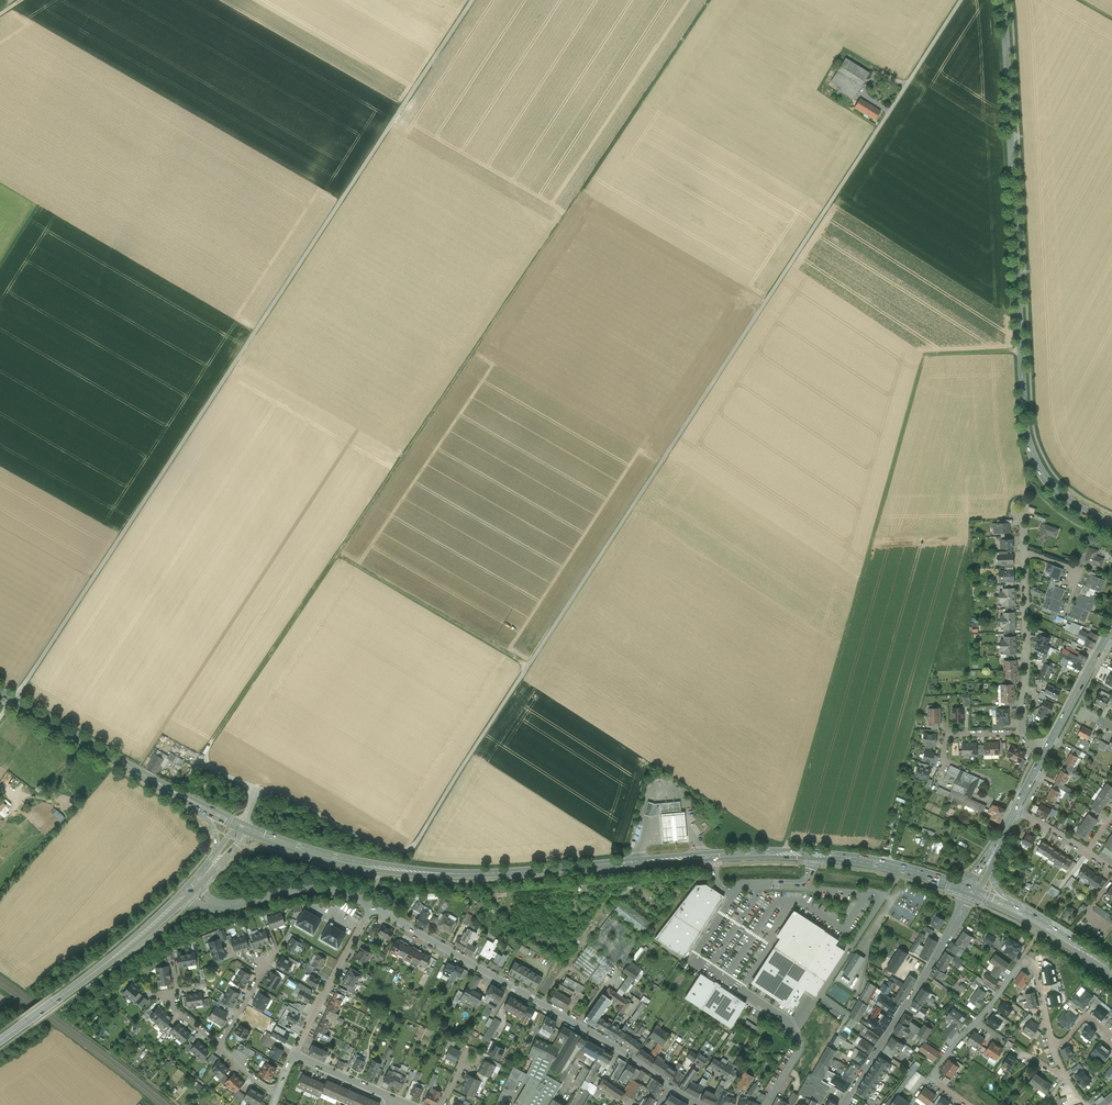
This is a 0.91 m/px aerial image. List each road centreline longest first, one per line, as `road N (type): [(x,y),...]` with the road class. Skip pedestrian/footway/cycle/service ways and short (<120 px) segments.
road 1 (residential): [(961,0),(415,843),(398,850),(378,844),(257,788)]
road 2 (track): [(708,0),(212,740)]
road 3 (residential): [(472,0),(12,701)]
road 4 (primary): [(241,827),(333,858),(408,871),(479,874),(786,854),(873,862),(973,892)]
road 5 (secondary): [(1014,197),(1027,445),(1044,482),(1111,528)]
road 6 (secondary): [(1111,523),(1047,480),(1031,443),(1014,197)]
road 7 (residential): [(372,906),(669,1086)]
road 8 (residential): [(973,892),(844,1104)]
road 9 (secondary): [(190,888),(0,1040)]
road 10 (residential): [(1053,1045),(1035,965),(1025,962),(933,1078)]
road 11 (track): [(337,555),(528,665)]
road 12 (primary): [(12,701),(193,803)]
road 13 (secondary): [(1014,197),(1001,0)]
road 14 (residential): [(190,888),(221,906),(312,888),(372,906)]
road 15 (residential): [(1020,732),(1025,554)]
road 16 (residential): [(372,906),(294,1055)]
road 17 (primary): [(1111,628),(1046,752)]

